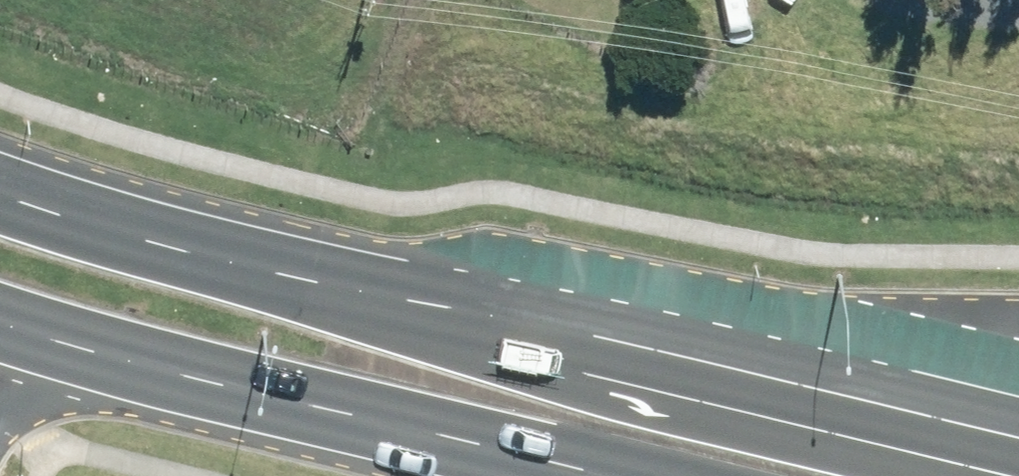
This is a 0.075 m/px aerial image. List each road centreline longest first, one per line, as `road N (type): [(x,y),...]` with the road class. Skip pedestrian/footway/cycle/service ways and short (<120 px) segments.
road 1 (secondary): [(0,194),(618,341)]
road 2 (secondary): [(618,475),(101,342)]
road 3 (secondary): [(618,341),(1018,435)]
road 4 (secondary): [(618,341),(1018,325)]
road 5 (residential): [(101,342),(20,378),(0,401)]

